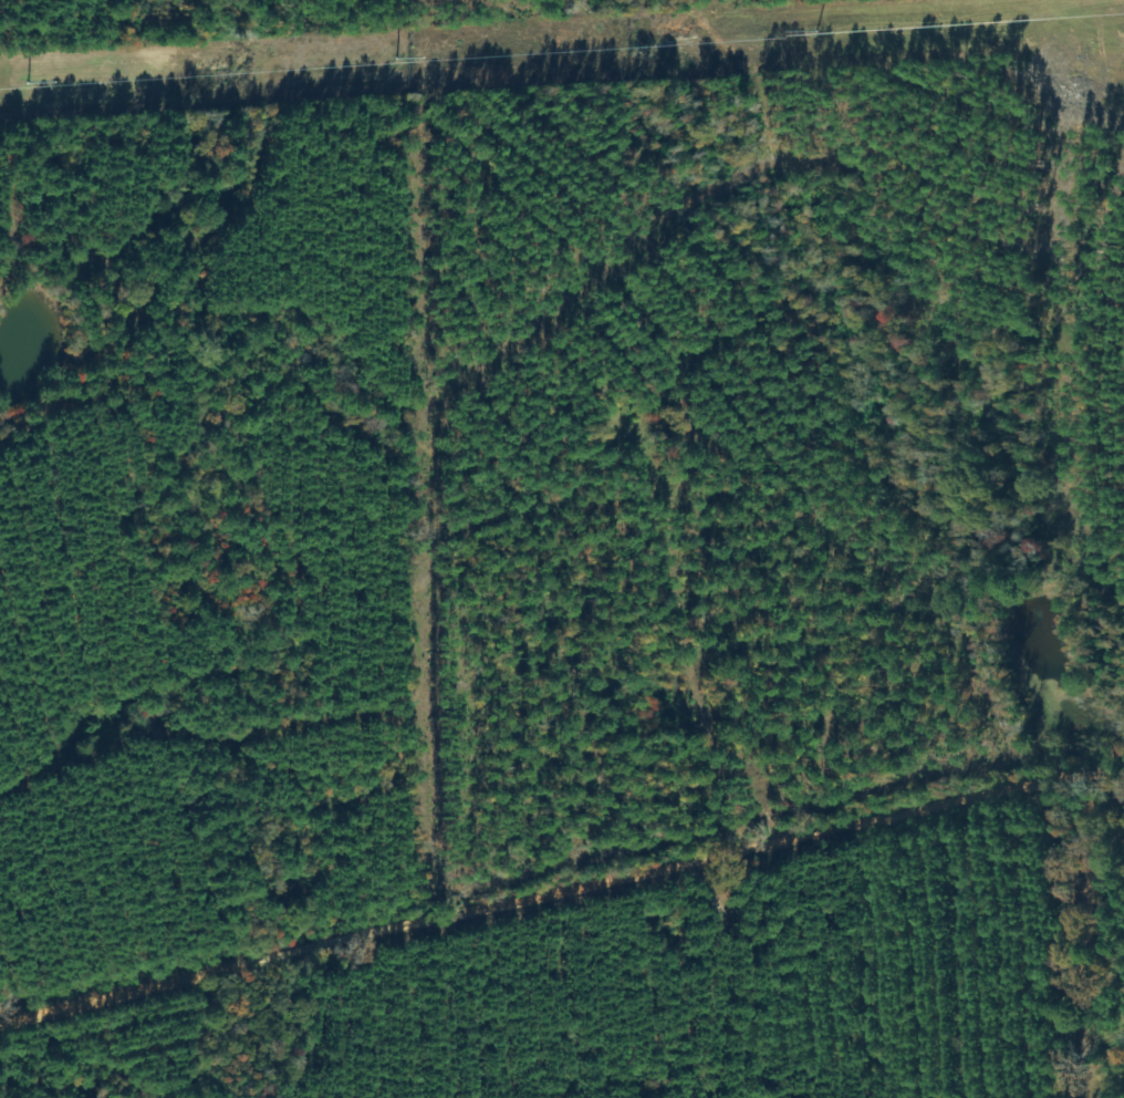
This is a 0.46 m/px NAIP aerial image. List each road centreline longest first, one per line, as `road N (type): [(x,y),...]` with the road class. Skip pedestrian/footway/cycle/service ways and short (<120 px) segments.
road 1 (residential): [(1123,788),(1003,793),(0,1021)]

